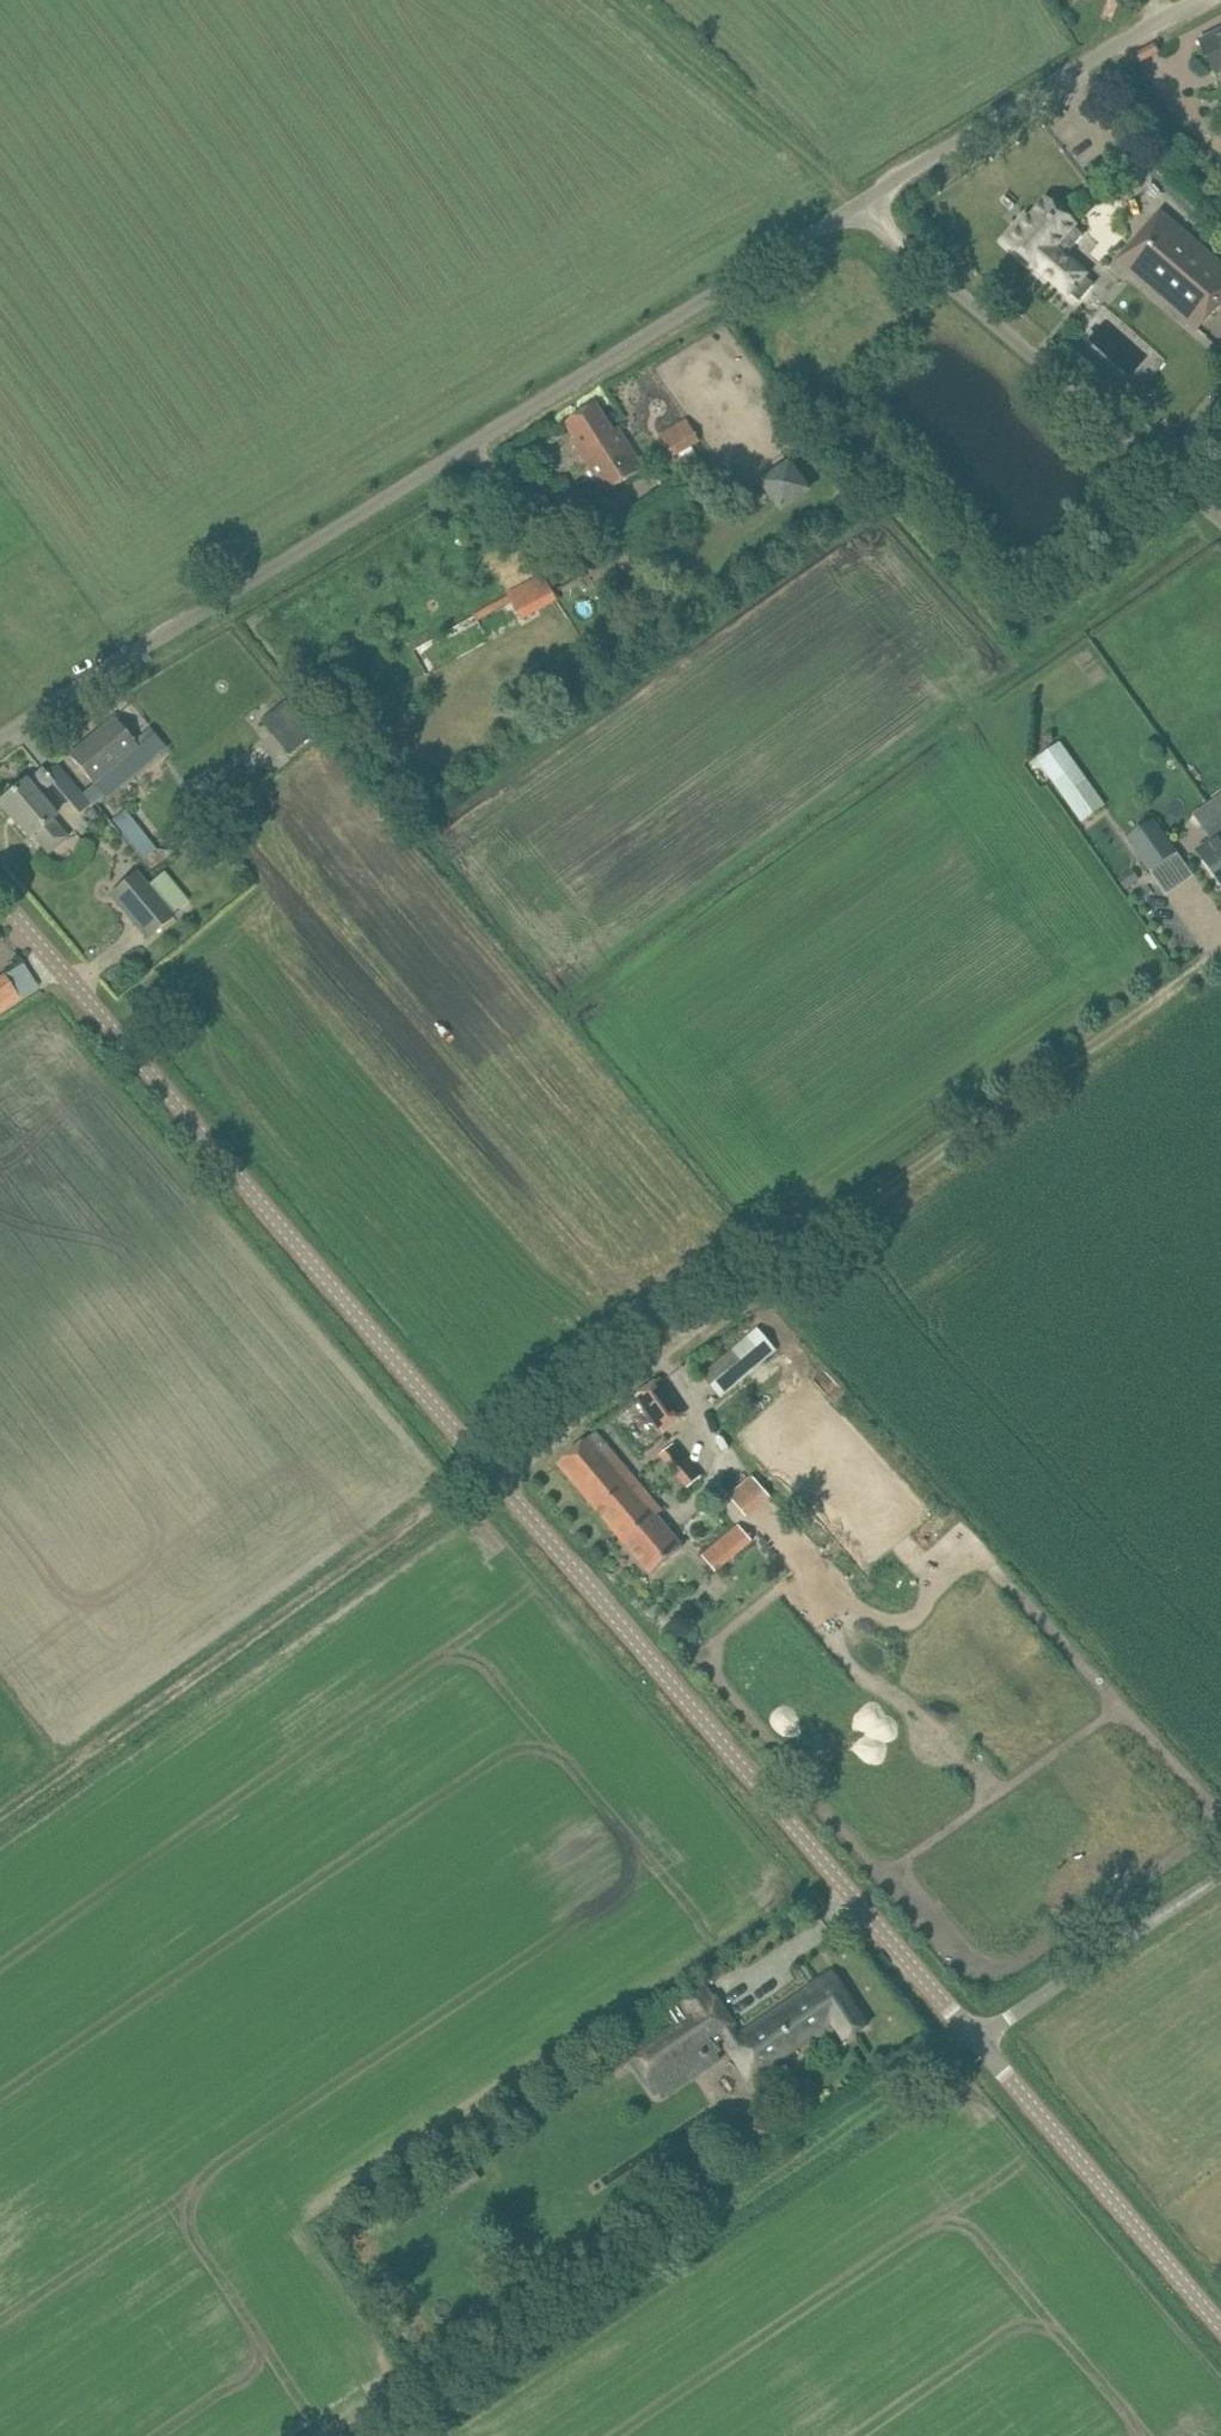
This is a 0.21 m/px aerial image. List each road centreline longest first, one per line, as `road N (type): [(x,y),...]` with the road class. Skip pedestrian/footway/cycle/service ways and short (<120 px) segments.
road 1 (unclassified): [(1220,2326),(0,896)]
road 2 (unclassified): [(0,740),(857,204)]
road 3 (track): [(498,1480),(698,1318),(1206,961)]
road 4 (track): [(0,1813),(487,1467)]
road 5 (unclassified): [(1220,521),(857,204)]
road 6 (unclassified): [(857,204),(1192,0)]
road 7 (track): [(621,0),(857,204)]

